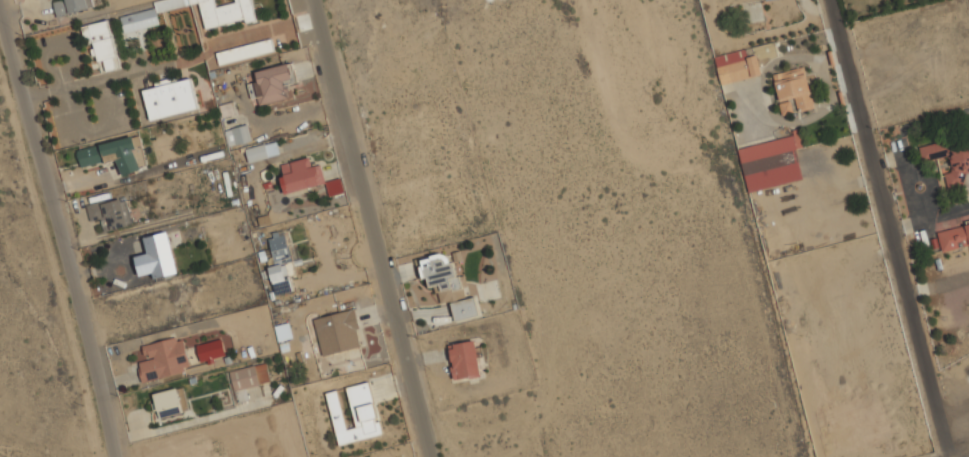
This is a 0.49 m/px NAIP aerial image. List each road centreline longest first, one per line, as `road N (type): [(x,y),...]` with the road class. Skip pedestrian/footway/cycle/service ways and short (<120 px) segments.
road 1 (residential): [(434,456),(320,0)]
road 2 (residential): [(837,0),(949,456)]
road 3 (tertiary): [(0,20),(115,456)]

